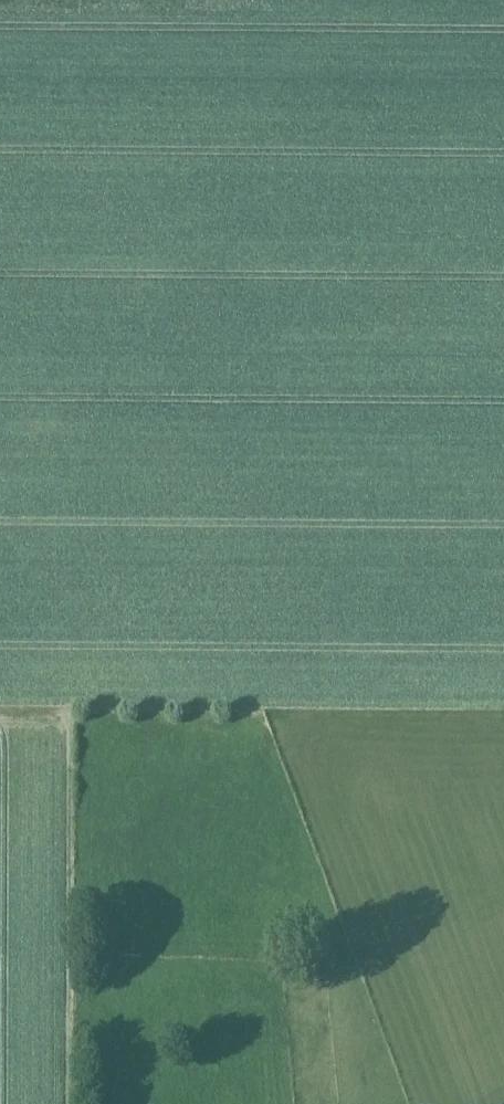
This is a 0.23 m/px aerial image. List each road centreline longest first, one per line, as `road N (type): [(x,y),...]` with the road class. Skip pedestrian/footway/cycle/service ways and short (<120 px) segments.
road 1 (track): [(503,712),(0,713)]

